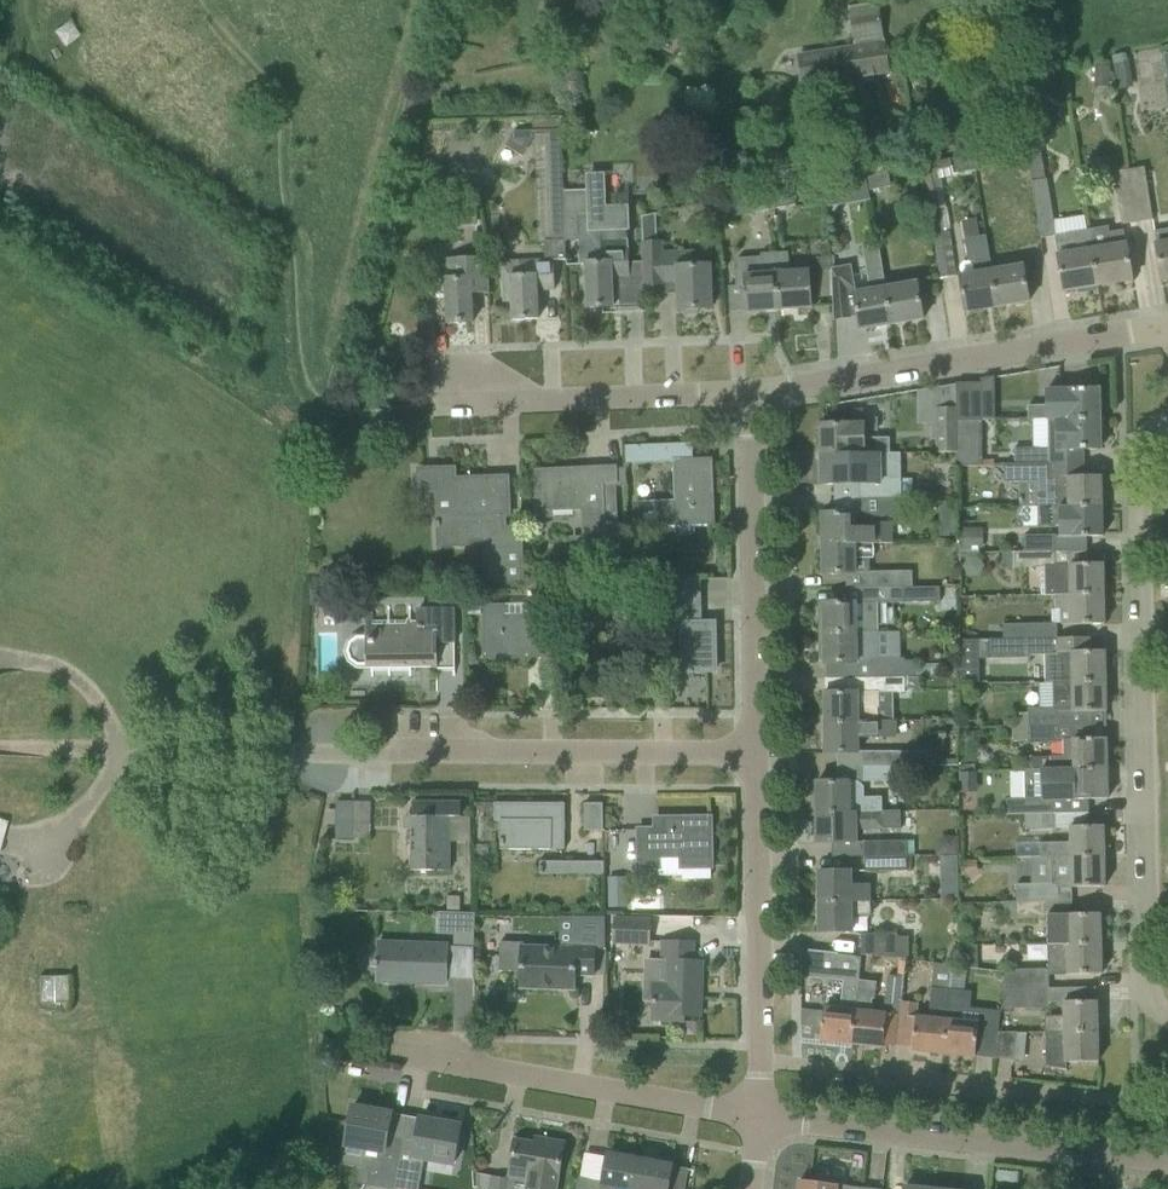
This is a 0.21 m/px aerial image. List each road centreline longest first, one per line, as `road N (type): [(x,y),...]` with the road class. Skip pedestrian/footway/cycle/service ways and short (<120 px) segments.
road 1 (residential): [(1167,1017),(1151,998),(1137,452),(1148,433),(1167,426)]
road 2 (residential): [(315,755),(751,755)]
road 3 (residential): [(756,1118),(335,1042)]
road 4 (residential): [(749,396),(1167,326)]
road 5 (residential): [(1167,1164),(756,1118)]
road 6 (residential): [(1167,1106),(758,1063)]
road 7 (residential): [(751,755),(749,396)]
road 8 (residential): [(406,409),(749,396)]
road 9 (residential): [(758,1063),(751,755)]

